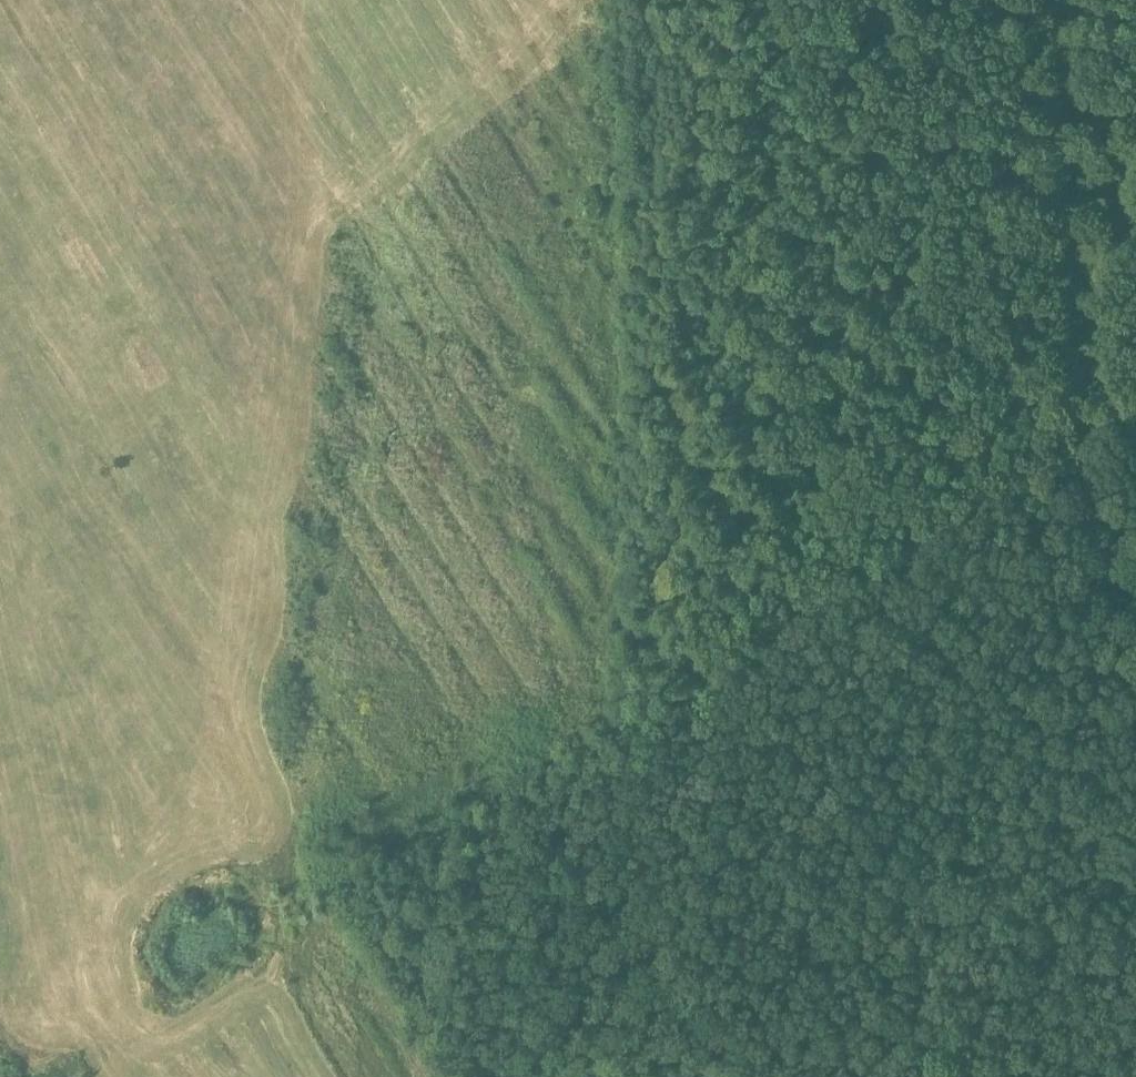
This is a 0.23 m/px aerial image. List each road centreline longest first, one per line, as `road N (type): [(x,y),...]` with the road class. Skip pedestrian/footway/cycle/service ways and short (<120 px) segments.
road 1 (track): [(1135,601),(1109,550),(1087,469),(1065,0)]

